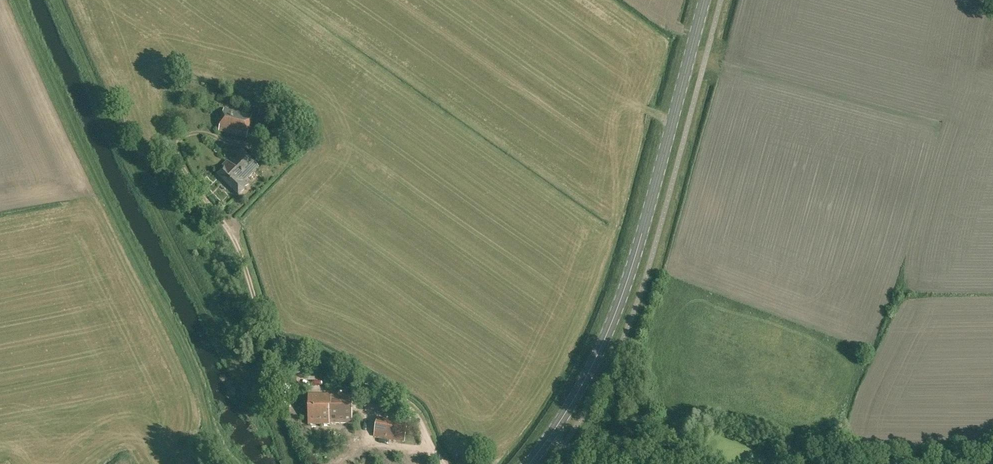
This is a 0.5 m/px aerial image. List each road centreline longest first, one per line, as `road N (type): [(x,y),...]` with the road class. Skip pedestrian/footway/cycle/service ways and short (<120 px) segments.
road 1 (track): [(60,0),(191,277),(294,463)]
road 2 (secondary): [(529,463),(580,392),(628,283),(705,0)]

